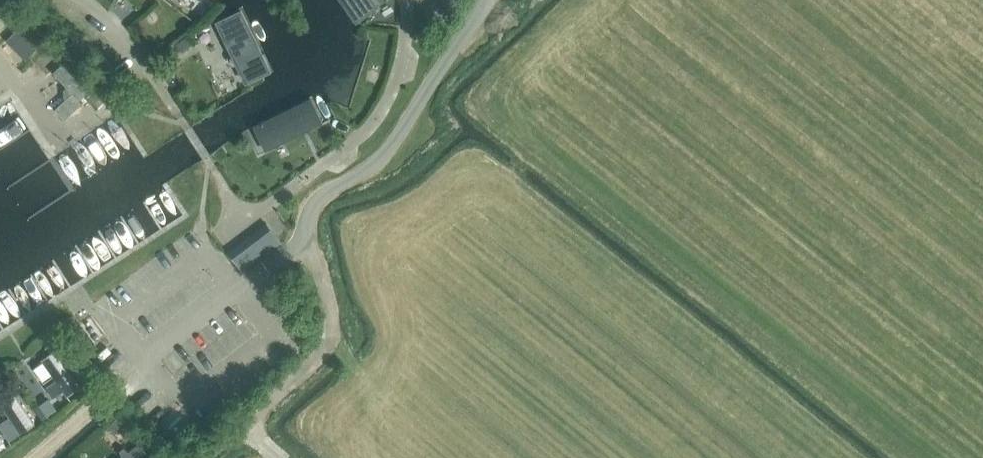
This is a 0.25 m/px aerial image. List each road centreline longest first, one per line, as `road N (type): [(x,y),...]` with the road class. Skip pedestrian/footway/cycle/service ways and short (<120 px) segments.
road 1 (unclassified): [(484,0),(392,146),(317,200),(303,239),(266,269)]
road 2 (residential): [(214,170),(247,210),(274,201),(354,139),(379,116),(395,83),(407,0)]
road 3 (track): [(303,239),(332,338),(249,421),(281,457)]
road 4 (residential): [(84,0),(129,41),(179,117)]

